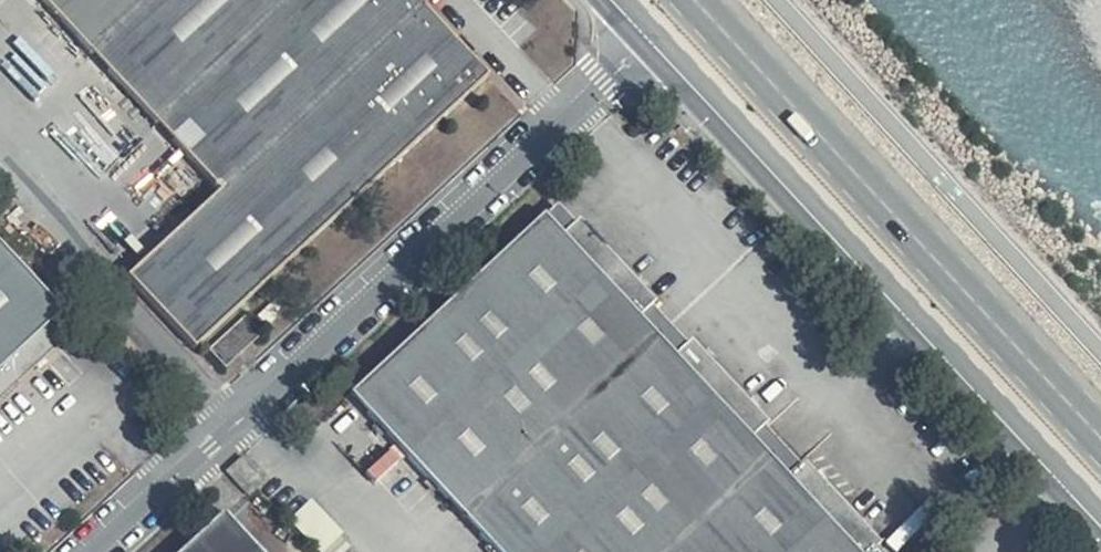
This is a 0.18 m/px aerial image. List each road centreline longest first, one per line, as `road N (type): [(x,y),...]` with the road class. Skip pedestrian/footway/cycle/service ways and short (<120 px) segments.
road 1 (unclassified): [(100,551),(647,36)]
road 2 (tertiary): [(1100,526),(647,36)]
road 3 (primary): [(1100,438),(698,0)]

